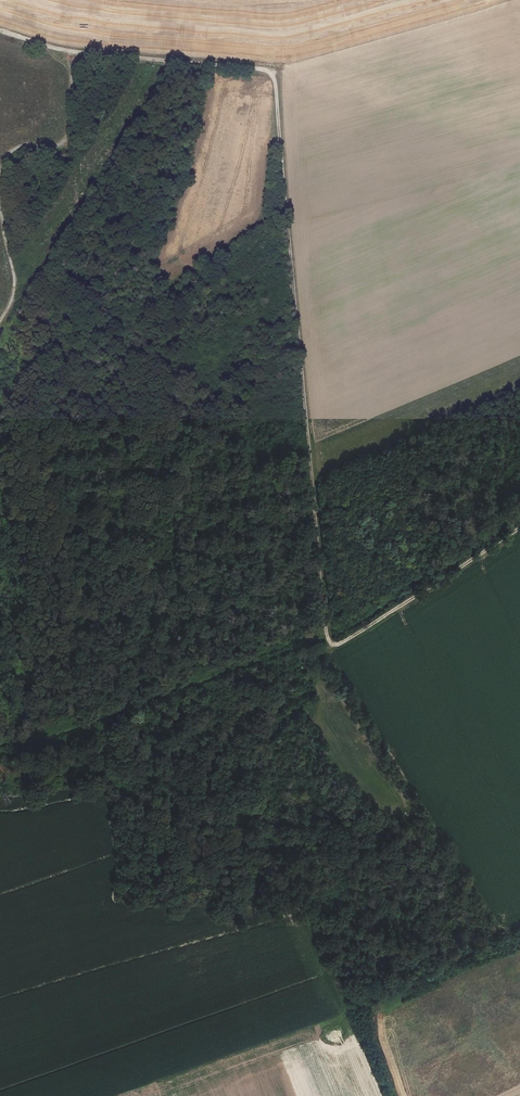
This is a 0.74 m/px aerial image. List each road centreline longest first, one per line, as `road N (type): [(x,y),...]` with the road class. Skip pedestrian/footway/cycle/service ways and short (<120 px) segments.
road 1 (track): [(0,27),(57,49),(270,71),(329,646),(519,524)]
road 2 (track): [(329,646),(102,729),(0,751)]

